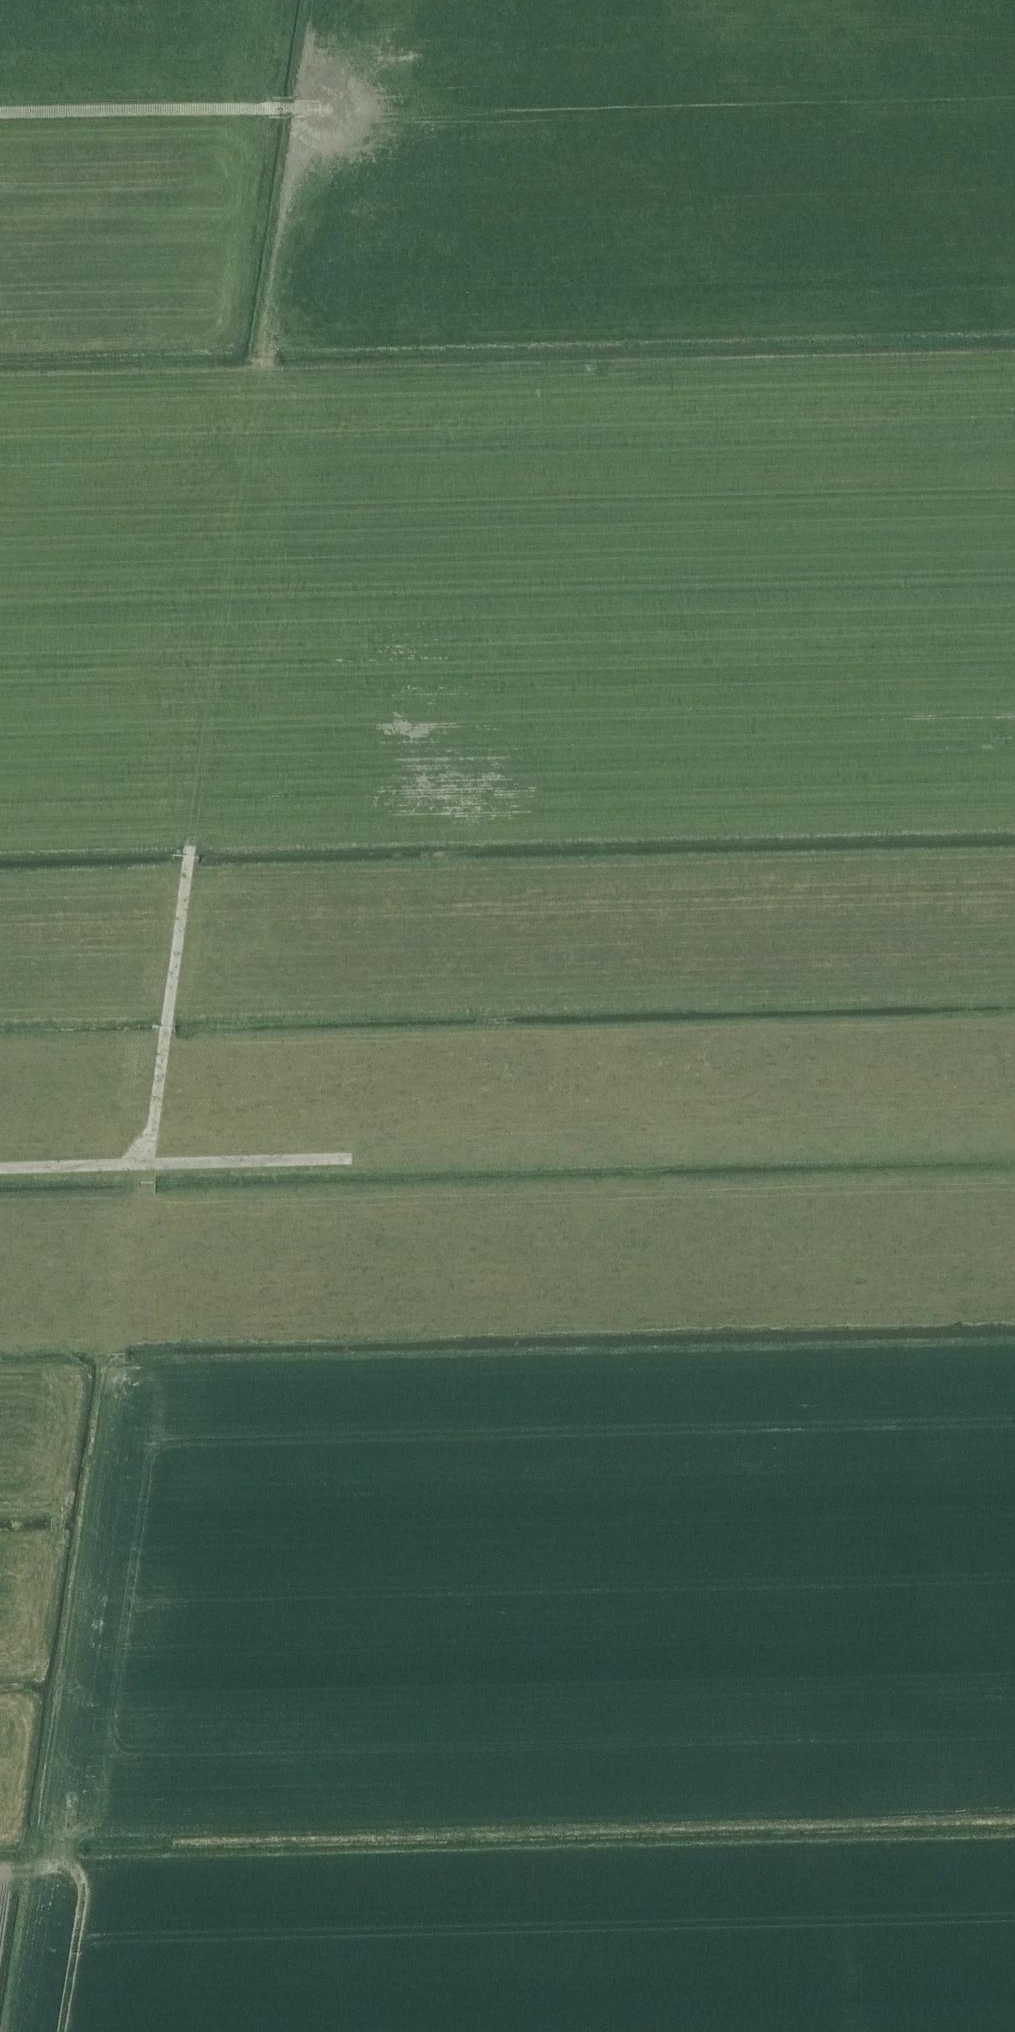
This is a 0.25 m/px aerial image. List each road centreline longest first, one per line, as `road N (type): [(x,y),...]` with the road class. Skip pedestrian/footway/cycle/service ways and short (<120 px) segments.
road 1 (track): [(335,117),(0,127)]

